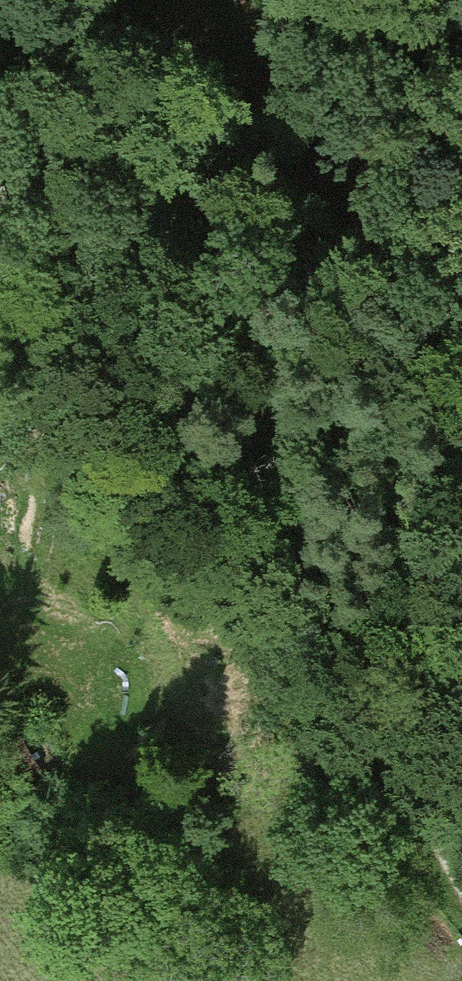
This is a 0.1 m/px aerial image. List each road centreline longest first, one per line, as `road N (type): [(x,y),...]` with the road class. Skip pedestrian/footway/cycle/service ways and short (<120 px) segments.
road 1 (track): [(461,839),(283,535),(267,399),(268,184),(244,136),(205,116),(145,108),(77,130),(0,189)]
road 2 (track): [(283,535),(312,427),(350,368),(404,346),(461,352)]

